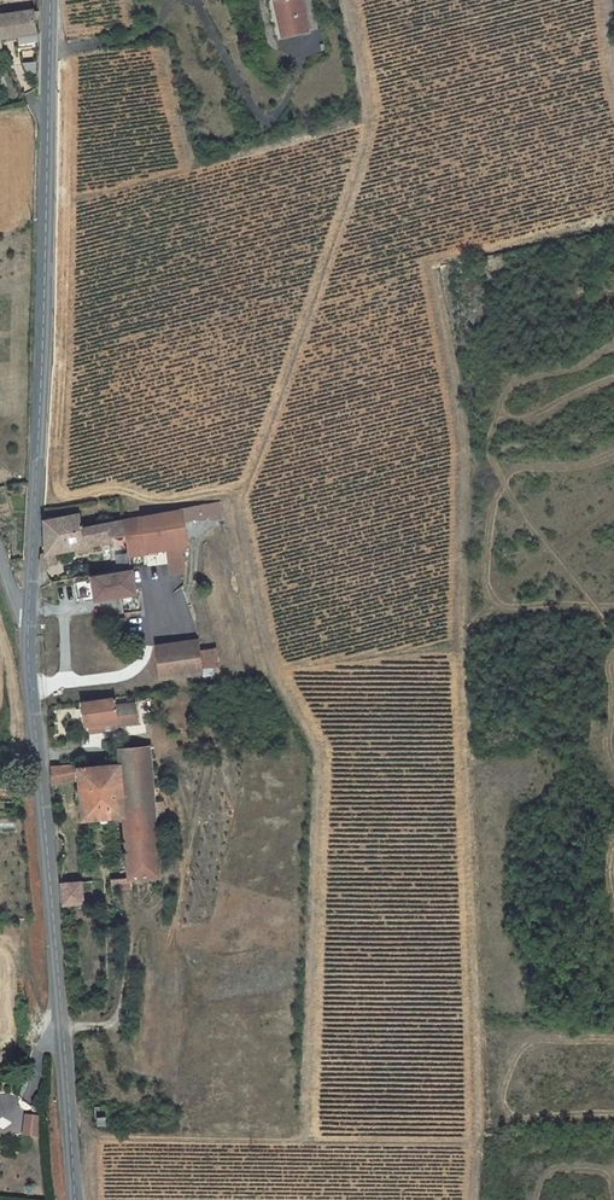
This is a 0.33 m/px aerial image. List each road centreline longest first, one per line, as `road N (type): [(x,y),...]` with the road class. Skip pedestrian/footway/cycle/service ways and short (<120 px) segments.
road 1 (tertiary): [(51,0),(29,629)]
road 2 (tertiary): [(29,629),(74,1199)]

